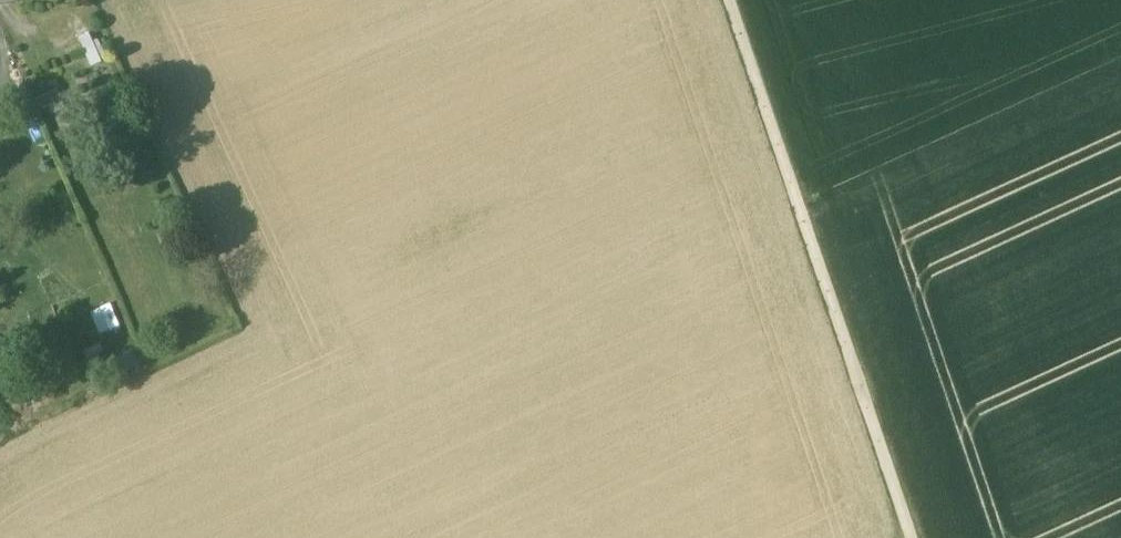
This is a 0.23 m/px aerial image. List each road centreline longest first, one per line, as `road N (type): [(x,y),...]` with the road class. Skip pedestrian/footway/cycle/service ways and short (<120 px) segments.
road 1 (track): [(729,0),(910,537)]

